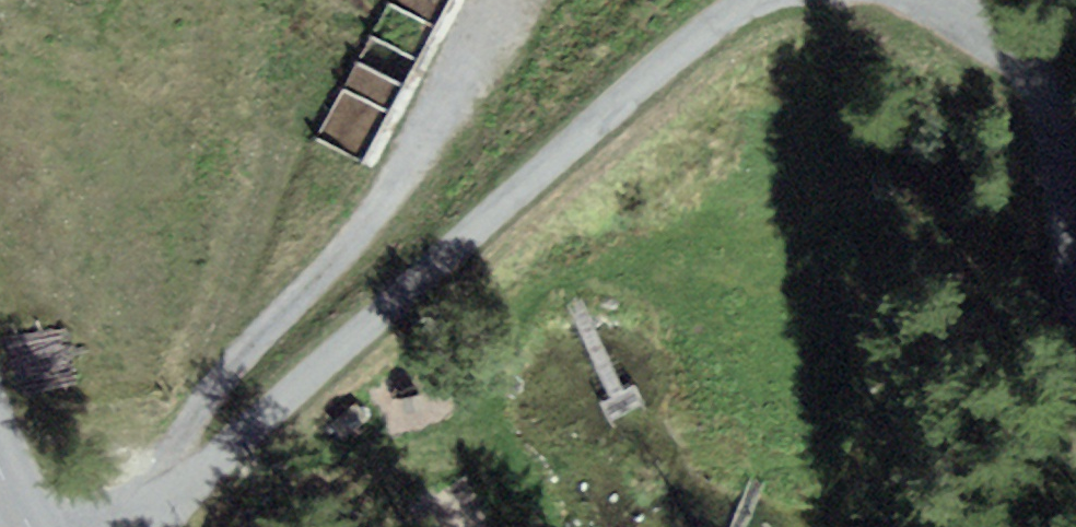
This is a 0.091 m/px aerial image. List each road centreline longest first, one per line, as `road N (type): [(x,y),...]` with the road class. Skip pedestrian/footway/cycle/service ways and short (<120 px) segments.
road 1 (unclassified): [(136,526),(706,32),(766,0)]
road 2 (track): [(498,0),(419,146),(361,231),(210,389),(134,526)]
road 3 (unclassified): [(1075,286),(1049,110),(1016,49),(945,0)]

